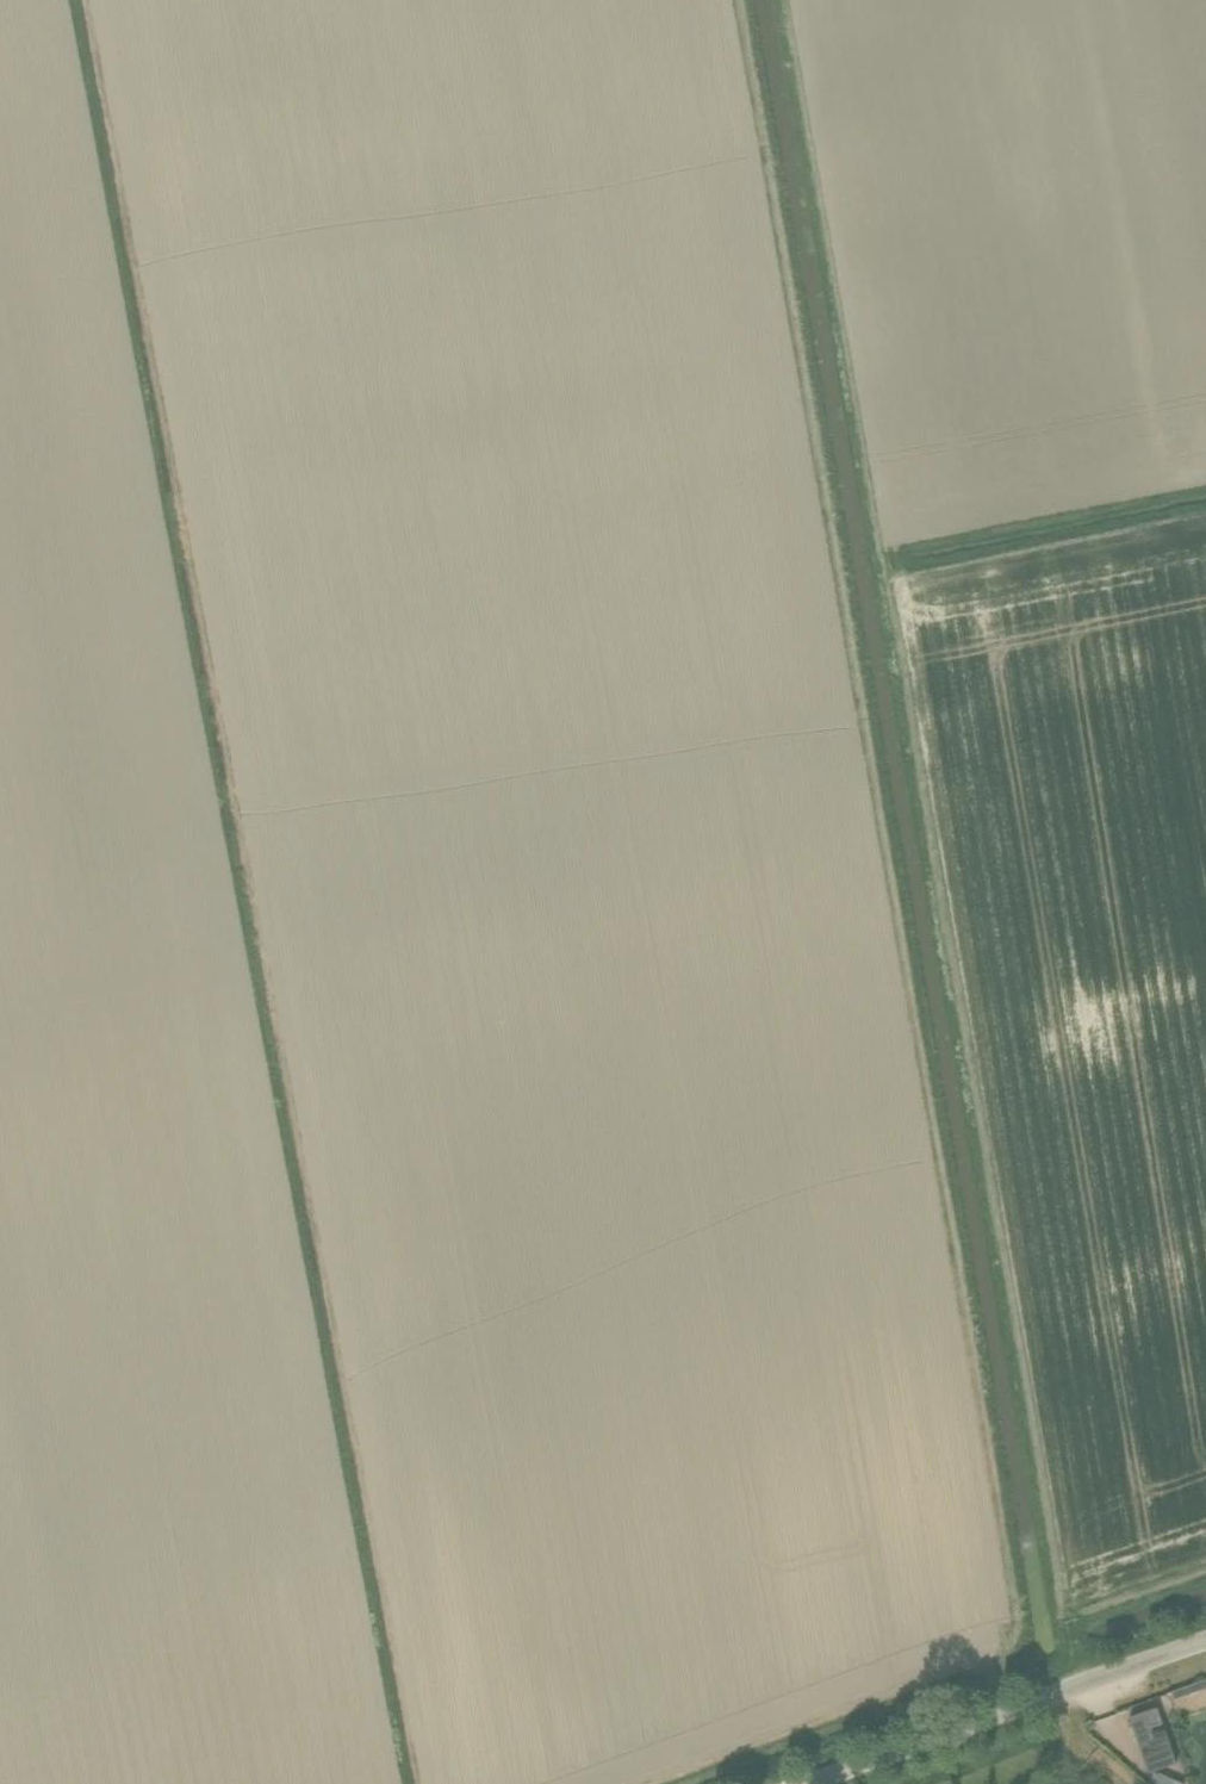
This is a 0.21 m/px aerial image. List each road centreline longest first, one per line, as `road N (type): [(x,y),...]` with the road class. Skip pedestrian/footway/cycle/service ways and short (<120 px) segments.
road 1 (track): [(433,1783),(94,0)]
road 2 (tertiary): [(807,1783),(1205,1641)]

